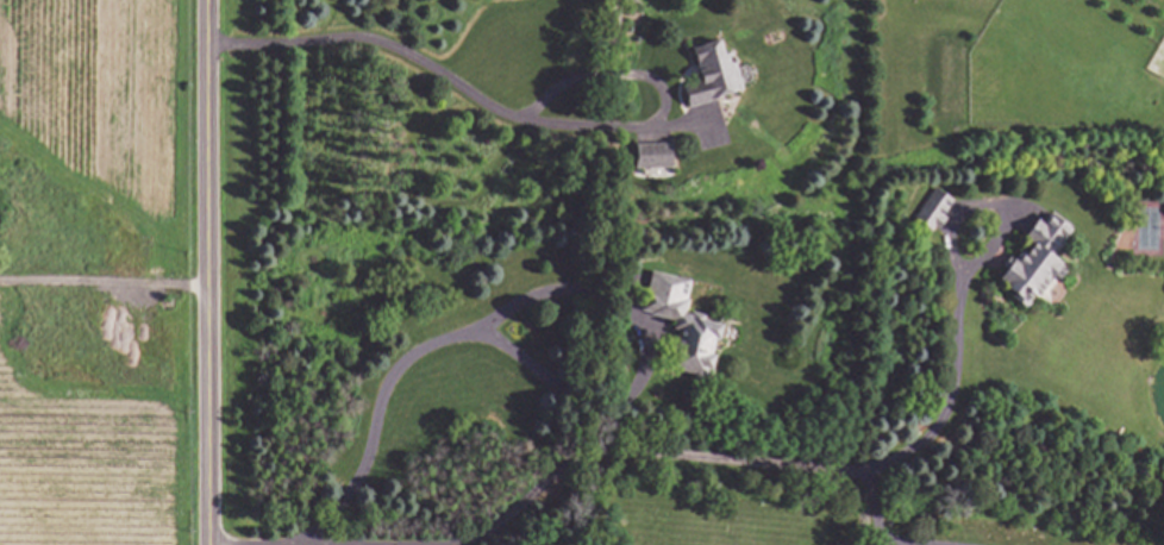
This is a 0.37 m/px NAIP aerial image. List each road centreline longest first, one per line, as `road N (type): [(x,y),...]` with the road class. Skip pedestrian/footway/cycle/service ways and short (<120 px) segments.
road 1 (tertiary): [(218,544),(211,0)]
road 2 (residential): [(460,544),(576,451),(865,474)]

